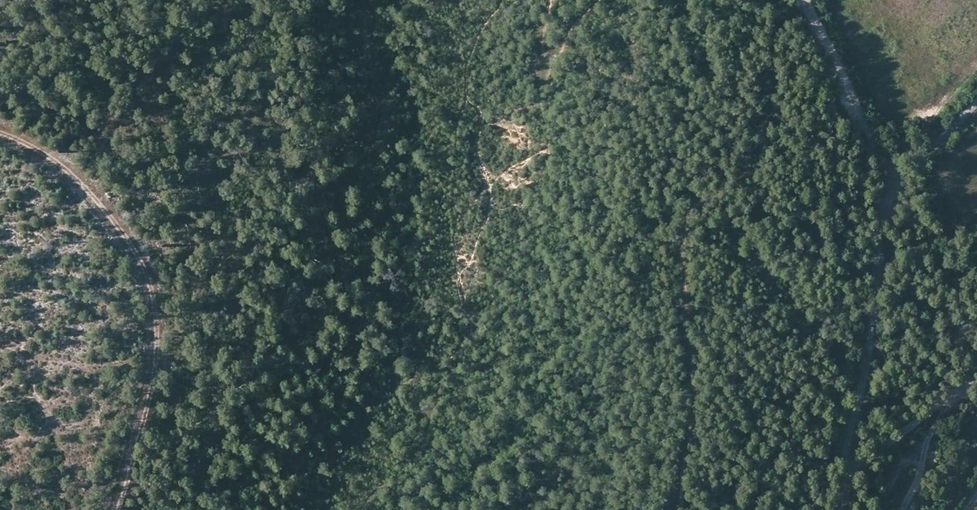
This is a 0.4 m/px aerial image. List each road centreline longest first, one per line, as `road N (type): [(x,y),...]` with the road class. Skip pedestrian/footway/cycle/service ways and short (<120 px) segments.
road 1 (track): [(839,509),(843,447),(863,385),(874,297),(870,227),(976,105)]
road 2 (track): [(116,509),(158,353),(150,286),(110,220),(72,177),(0,137)]
road 3 (track): [(870,227),(885,153),(804,0)]
road 4 (track): [(844,478),(934,403),(976,381)]
road 5 (track): [(918,463),(953,393),(966,326),(976,313)]
road 6 (track): [(597,0),(560,52),(546,60),(539,52),(548,0)]
road 7 (track): [(877,509),(896,473),(916,458),(917,479),(902,509)]

